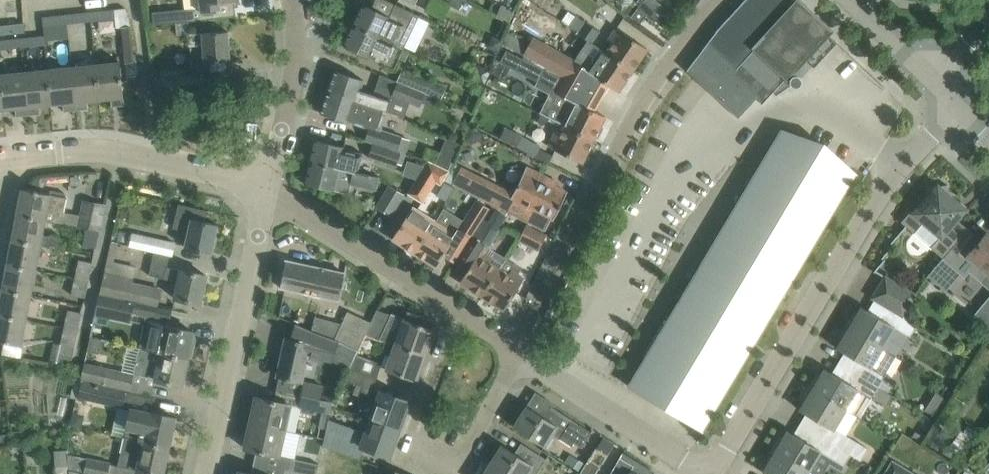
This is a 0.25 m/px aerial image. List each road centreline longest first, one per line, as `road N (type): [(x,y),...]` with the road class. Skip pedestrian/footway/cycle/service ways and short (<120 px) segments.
road 1 (unclassified): [(591,337),(711,129),(814,100),(905,160)]
road 2 (residential): [(521,354),(654,77),(710,0)]
road 3 (residential): [(713,473),(905,160)]
road 4 (residential): [(521,354),(269,188)]
road 5 (residential): [(207,473),(269,188)]
road 6 (residential): [(19,156),(129,152),(269,188)]
road 7 (residential): [(706,473),(521,354)]
road 8 (residential): [(269,188),(296,49),(291,0)]
road 9 (residential): [(416,439),(463,457),(521,354)]

